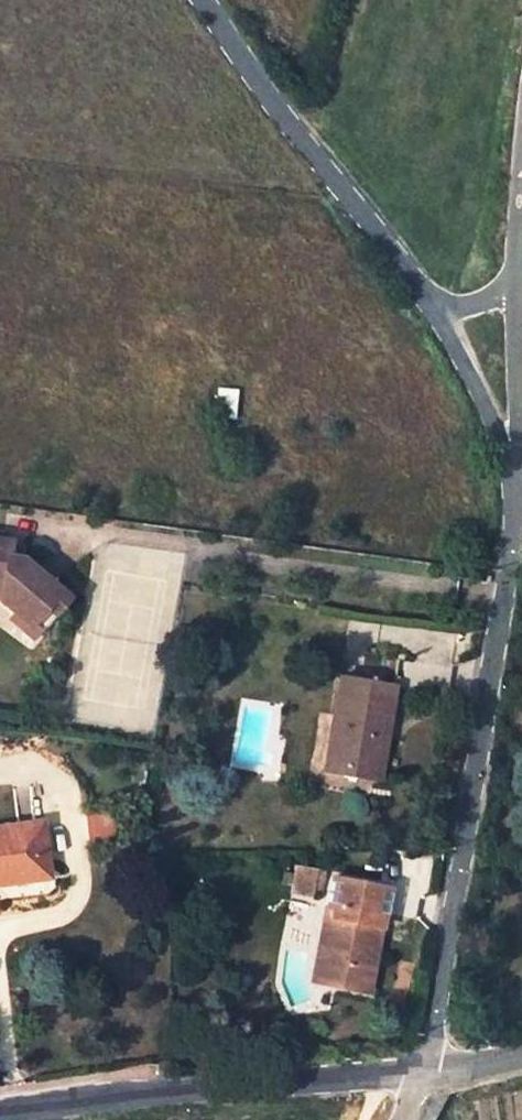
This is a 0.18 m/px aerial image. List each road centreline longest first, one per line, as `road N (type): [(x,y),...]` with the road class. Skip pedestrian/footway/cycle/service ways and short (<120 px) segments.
road 1 (unclassified): [(520,480),(425,1072)]
road 2 (tertiary): [(0,1110),(425,1072)]
road 3 (unclassified): [(206,0),(425,295)]
road 4 (unclassified): [(520,480),(519,255)]
road 5 (unclassified): [(425,295),(520,480)]
road 6 (unclassified): [(425,295),(476,305),(502,287),(519,255)]

